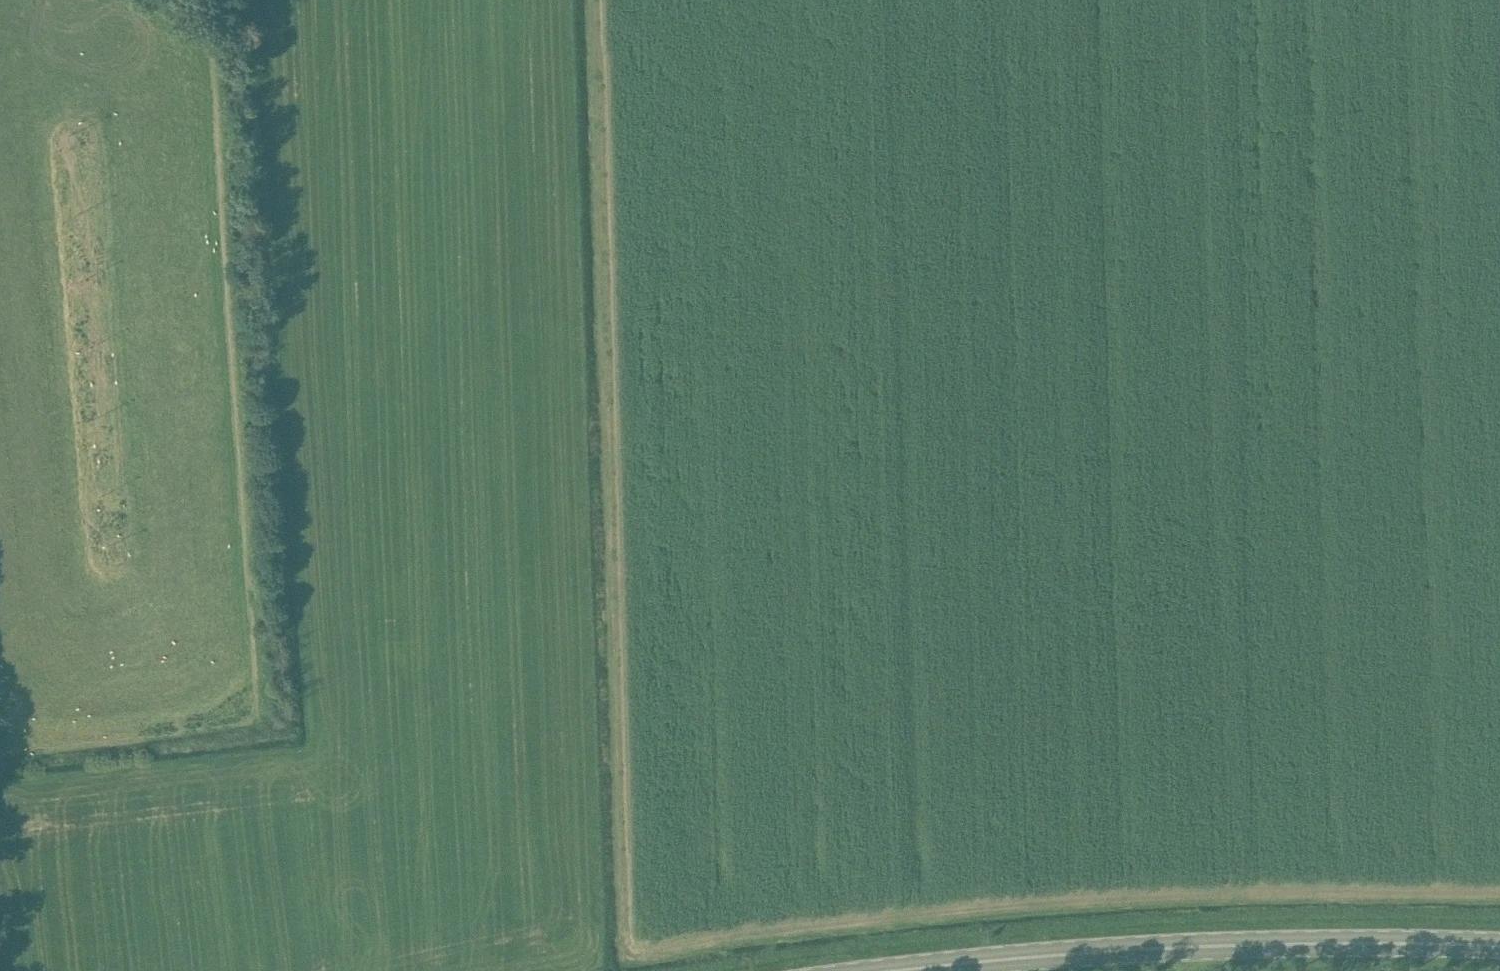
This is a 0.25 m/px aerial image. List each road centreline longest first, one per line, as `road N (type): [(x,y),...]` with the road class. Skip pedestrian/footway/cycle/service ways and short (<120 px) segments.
road 1 (secondary): [(1499,944),(1232,943),(926,970)]

